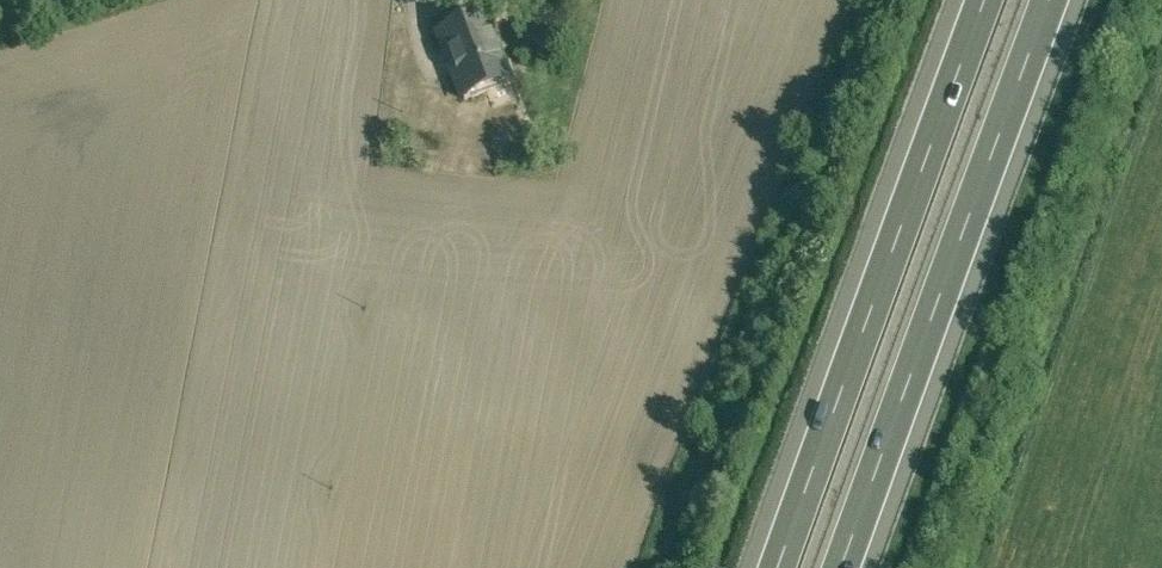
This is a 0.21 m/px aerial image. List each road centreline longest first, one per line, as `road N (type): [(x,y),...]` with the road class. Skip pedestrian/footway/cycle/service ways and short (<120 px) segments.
road 1 (motorway): [(1001,0),(790,567)]
road 2 (motorway): [(850,567),(1059,0)]

